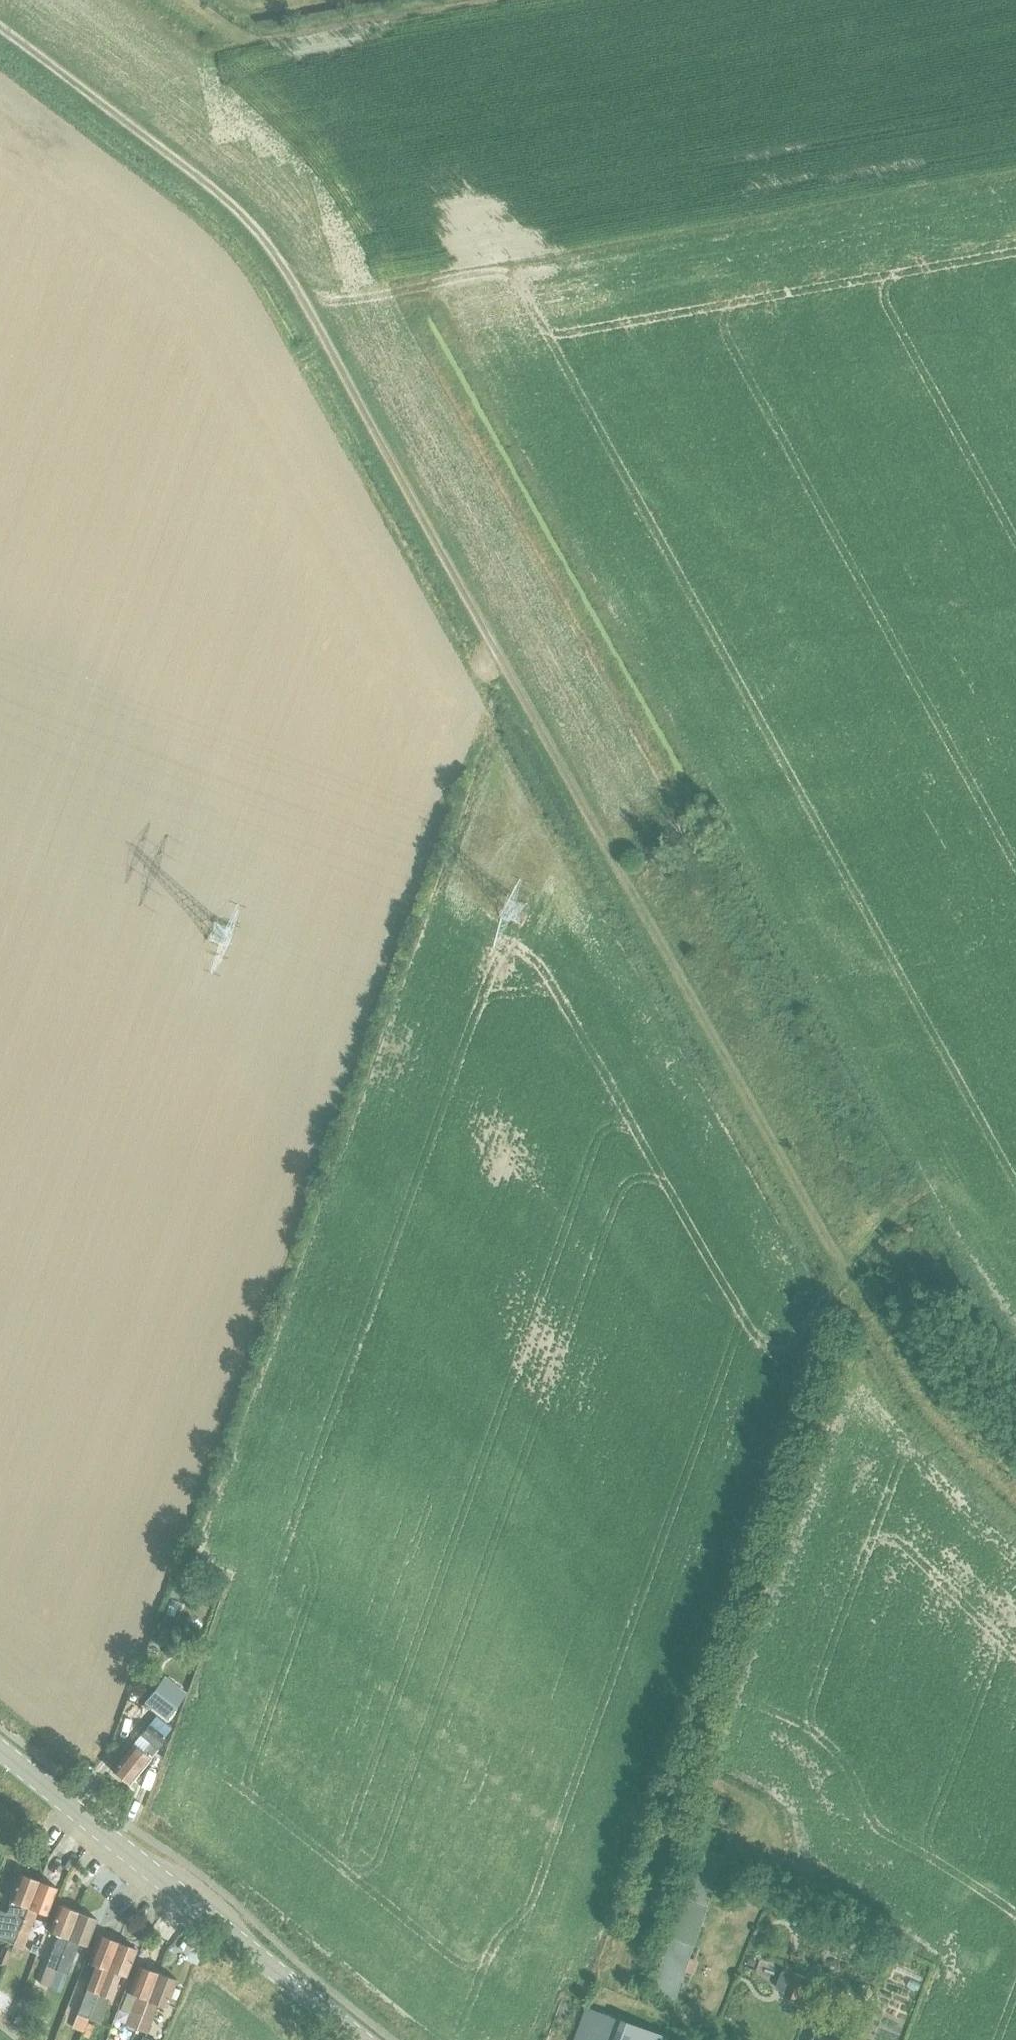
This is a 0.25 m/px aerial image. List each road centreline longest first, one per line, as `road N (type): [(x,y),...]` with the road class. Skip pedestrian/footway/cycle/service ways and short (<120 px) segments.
road 1 (track): [(0,31),(194,182),(275,264),(605,858)]
road 2 (track): [(605,858),(832,1267)]
road 3 (secondary): [(361,2039),(0,1750)]
road 4 (track): [(857,1316),(915,1399),(1015,1498)]
road 5 (track): [(832,1267),(936,1184)]

